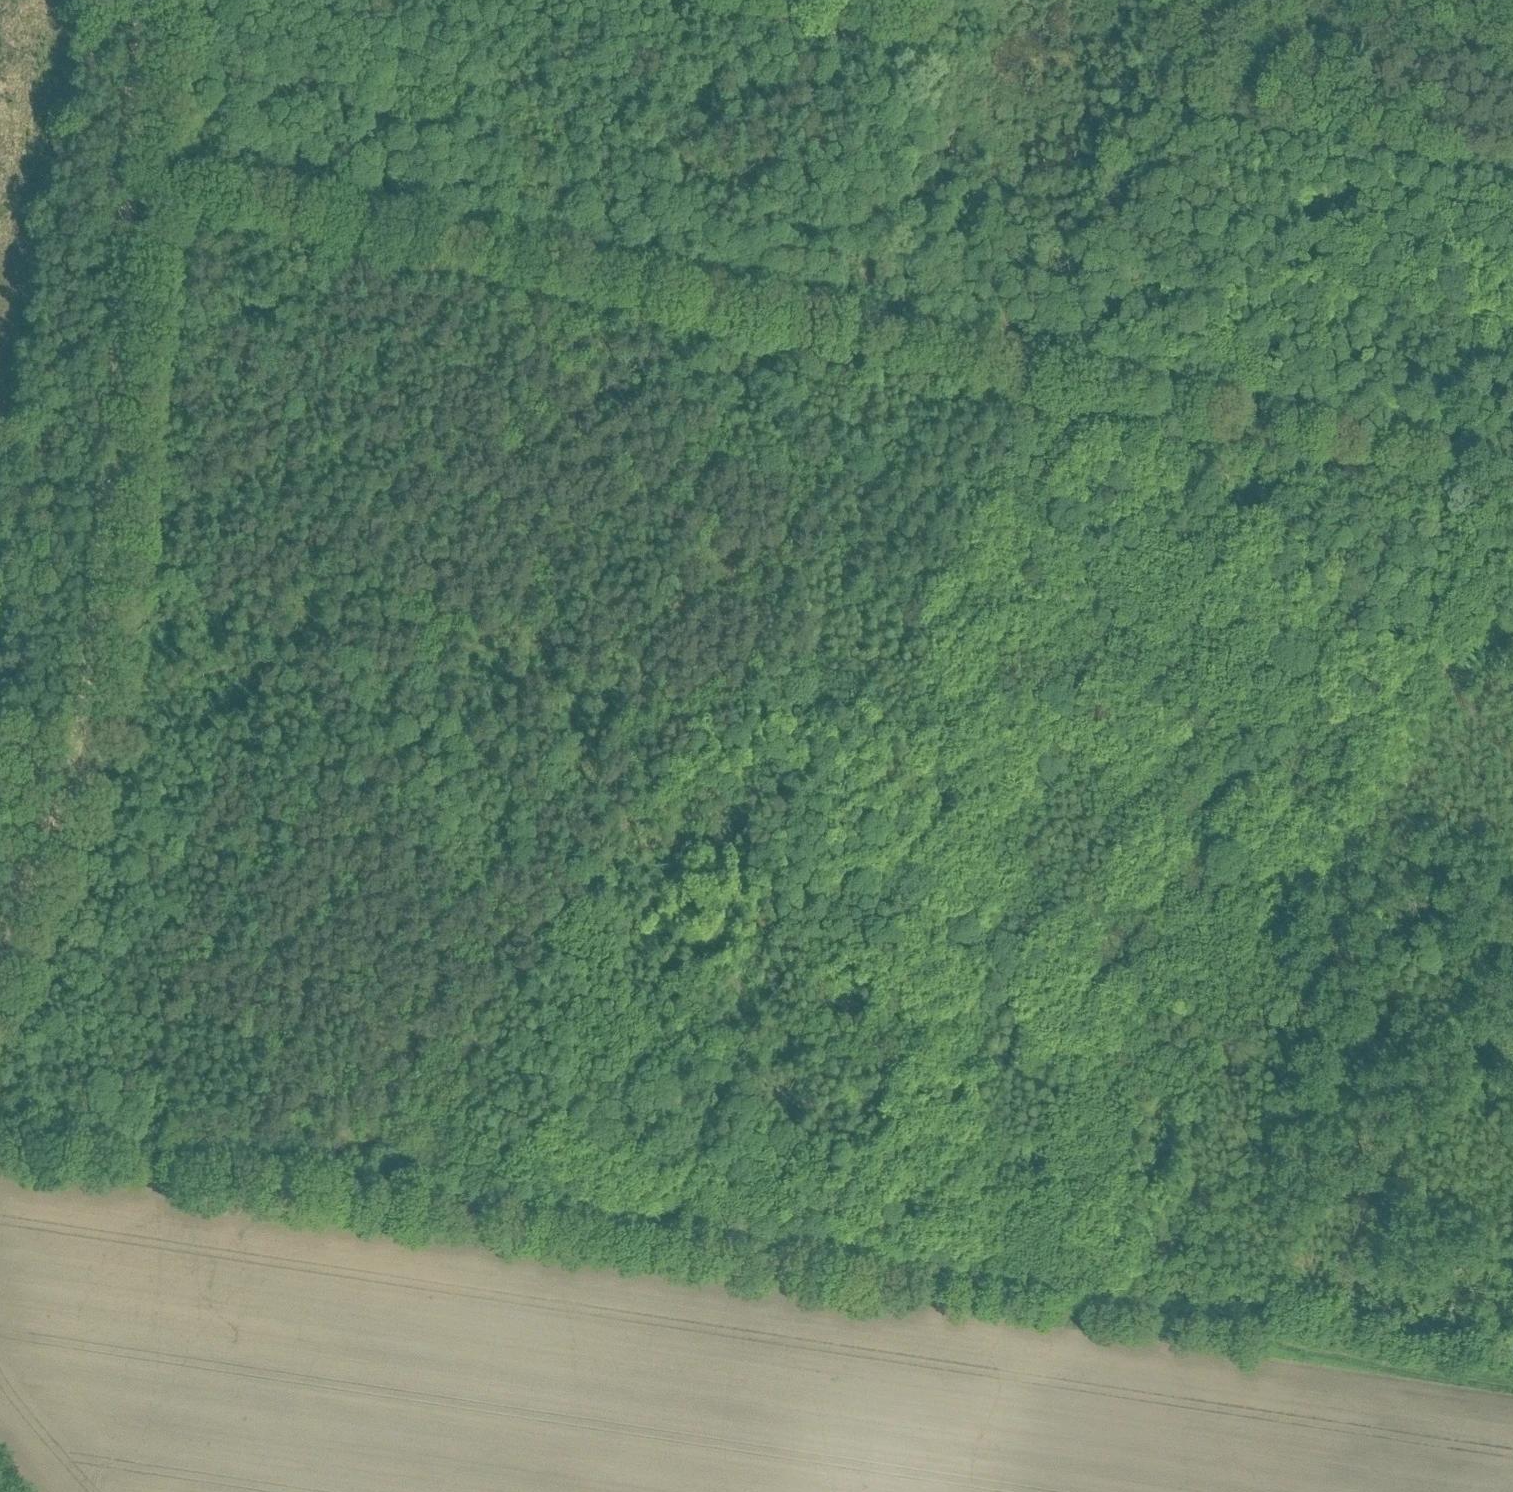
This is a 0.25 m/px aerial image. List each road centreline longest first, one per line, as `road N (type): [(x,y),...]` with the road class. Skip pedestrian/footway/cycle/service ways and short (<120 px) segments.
road 1 (track): [(144,0),(84,700)]
road 2 (track): [(1512,1385),(1284,1346)]
road 3 (track): [(0,938),(61,798)]

